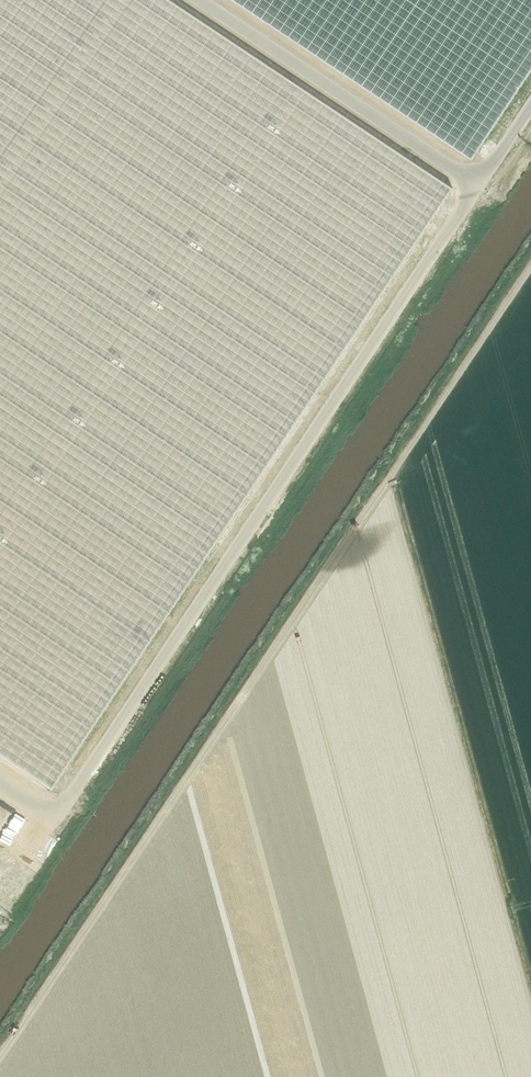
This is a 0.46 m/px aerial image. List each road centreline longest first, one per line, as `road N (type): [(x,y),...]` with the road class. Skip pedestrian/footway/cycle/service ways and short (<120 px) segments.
road 1 (unclassified): [(81,784),(478,185)]
road 2 (unclassified): [(478,185),(198,0)]

